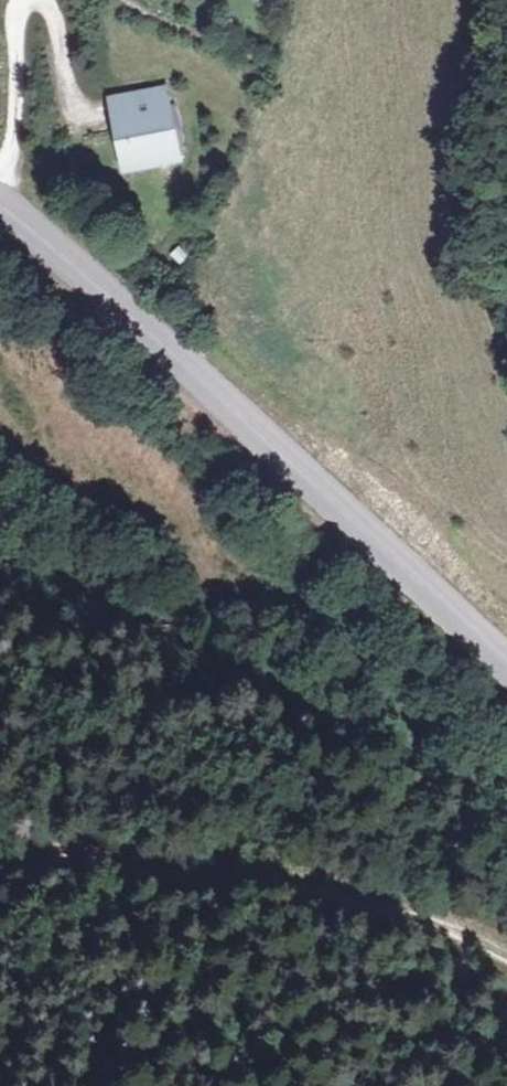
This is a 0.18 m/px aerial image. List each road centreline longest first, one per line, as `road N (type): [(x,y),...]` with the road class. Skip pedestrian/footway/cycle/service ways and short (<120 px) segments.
road 1 (tertiary): [(0,206),(506,662)]
road 2 (track): [(0,863),(61,848),(292,869),(469,928),(506,951)]
road 3 (residential): [(0,161),(14,114),(25,0)]

